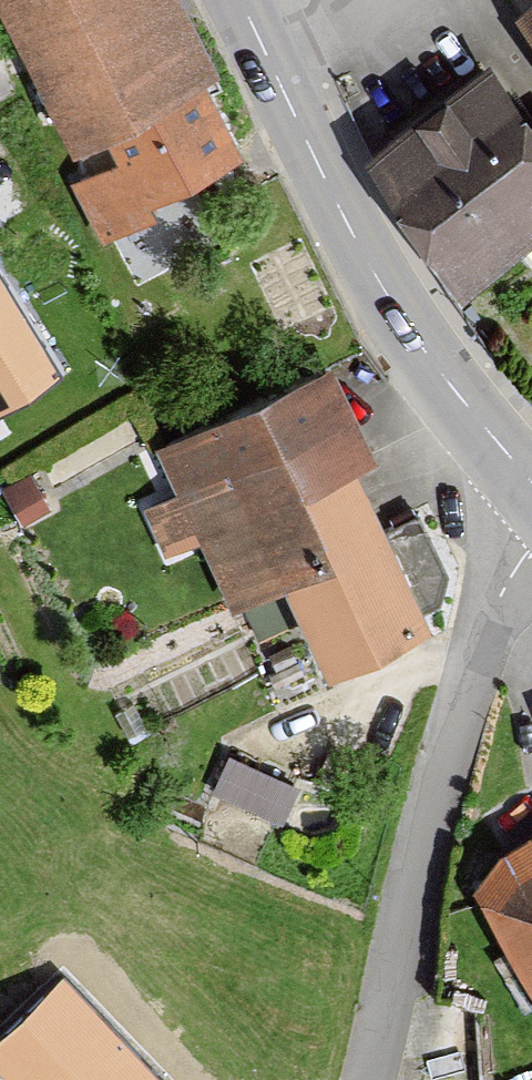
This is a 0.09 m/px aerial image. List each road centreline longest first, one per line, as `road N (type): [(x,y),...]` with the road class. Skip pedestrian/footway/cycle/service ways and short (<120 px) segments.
road 1 (residential): [(371,1079),(416,858),(526,475)]
road 2 (tertiary): [(244,0),(381,277),(443,373),(526,475)]

